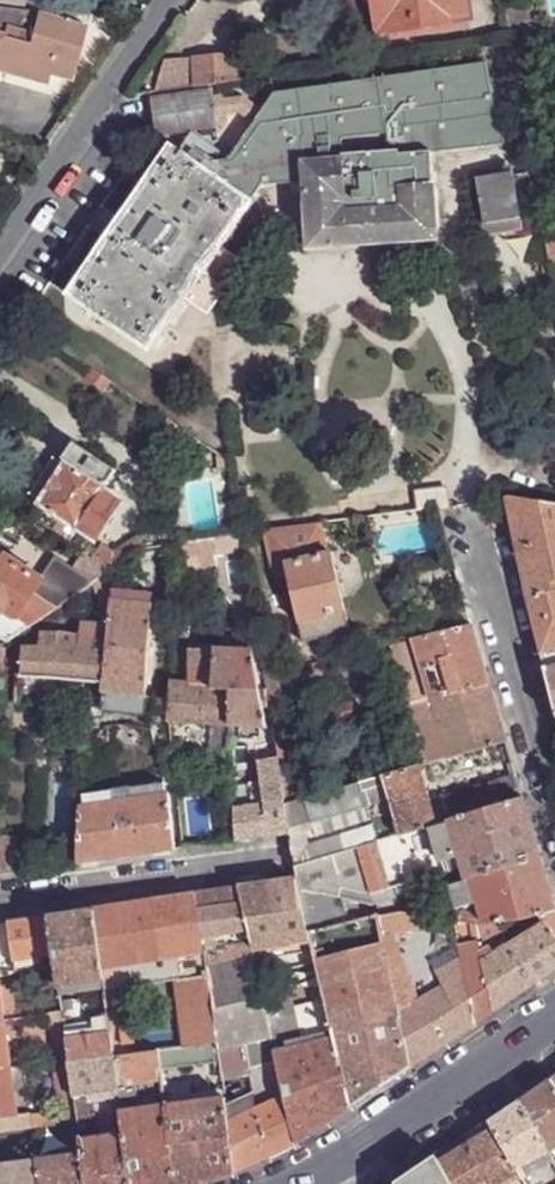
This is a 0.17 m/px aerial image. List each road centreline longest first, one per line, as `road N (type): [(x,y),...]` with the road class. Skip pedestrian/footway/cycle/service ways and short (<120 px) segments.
road 1 (residential): [(554,795),(469,504)]
road 2 (residential): [(0,248),(169,0)]
road 3 (residential): [(0,902),(278,857)]
road 4 (secondary): [(554,1022),(349,1155)]

